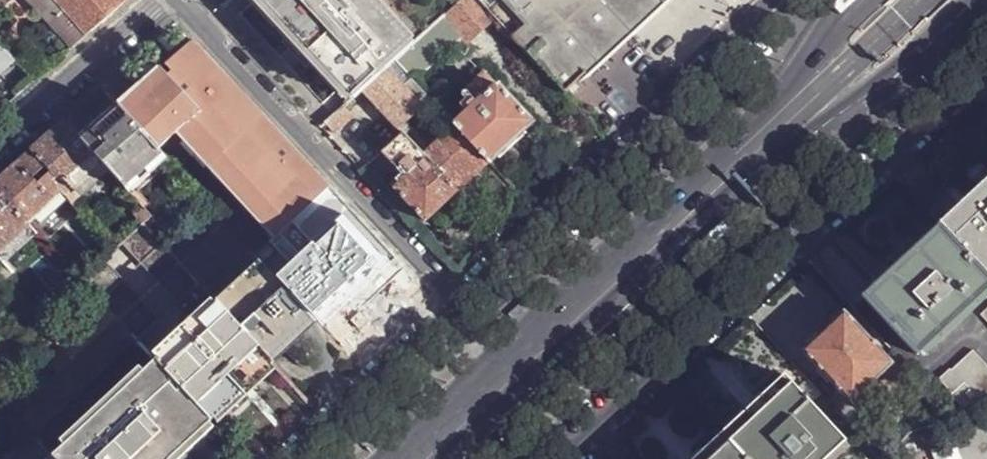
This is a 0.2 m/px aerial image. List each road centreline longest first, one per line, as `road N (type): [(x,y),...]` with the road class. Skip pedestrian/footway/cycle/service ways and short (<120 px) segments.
road 1 (residential): [(573,458),(986,75)]
road 2 (residential): [(788,0),(469,305)]
road 3 (residential): [(469,305),(176,0)]
road 4 (secondary): [(522,368),(785,125)]
road 5 (secondary): [(785,125),(879,86),(974,0)]
road 6 (residential): [(469,305),(304,458)]
road 7 (residential): [(0,140),(160,0)]
road 8 (trunk): [(785,125),(932,0)]
road 9 (trunk): [(908,0),(785,125)]
road 10 (secondary): [(862,0),(837,26),(785,125)]
road 11 (secondary): [(425,458),(522,368)]

